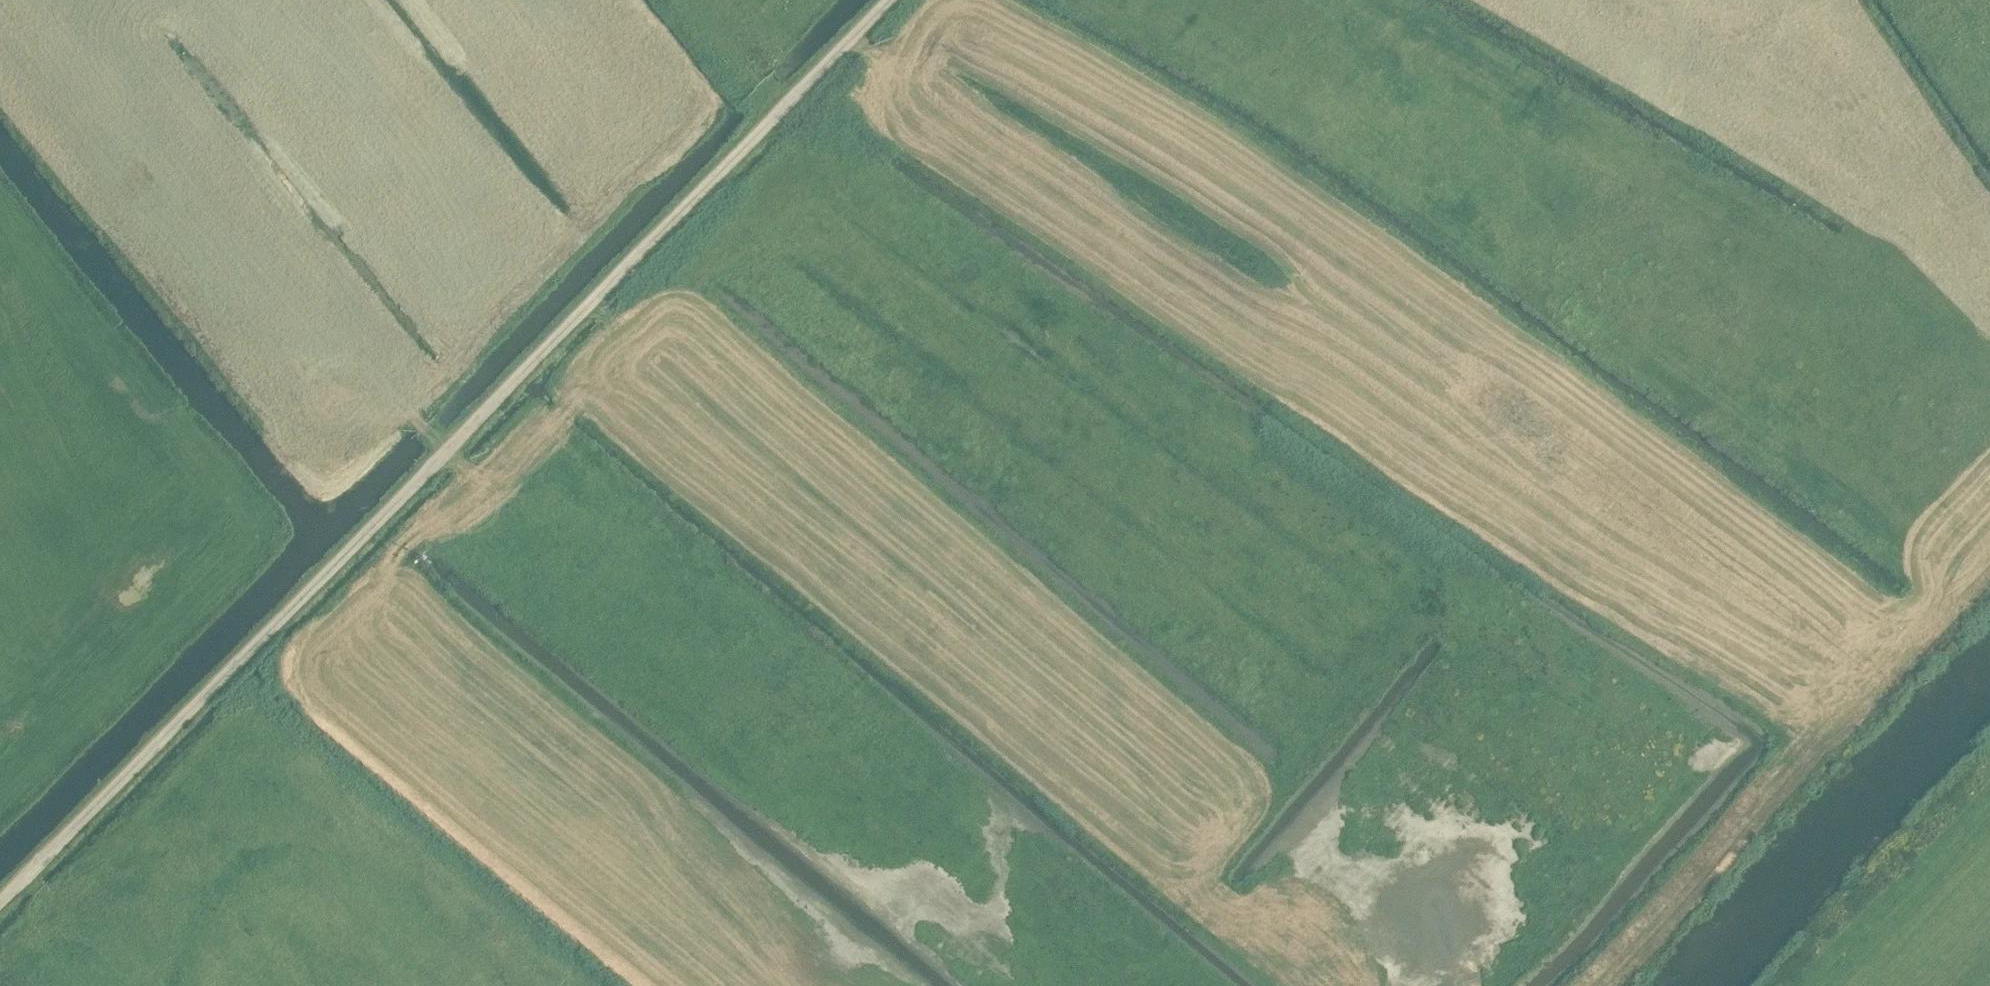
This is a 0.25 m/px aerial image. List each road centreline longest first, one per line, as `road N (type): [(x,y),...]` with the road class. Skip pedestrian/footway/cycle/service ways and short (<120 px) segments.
road 1 (track): [(0,901),(890,0)]

